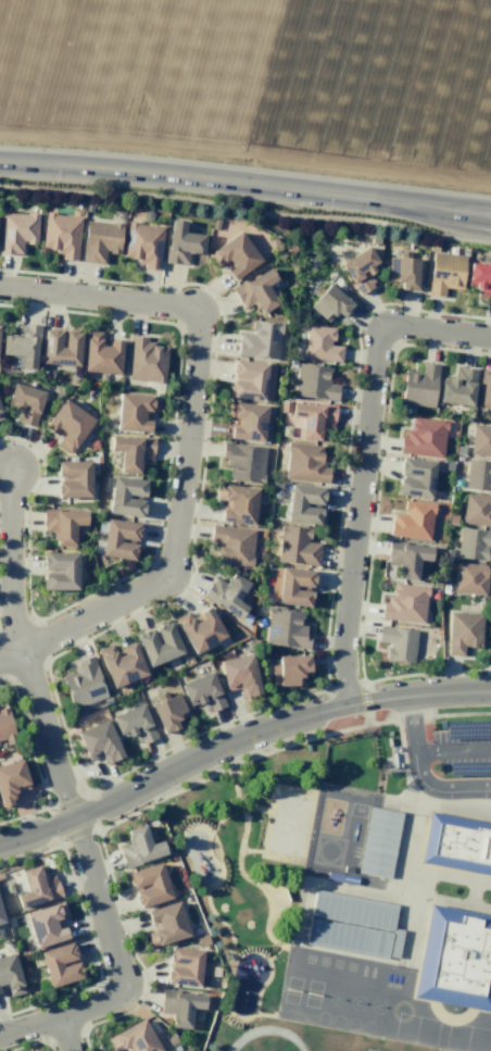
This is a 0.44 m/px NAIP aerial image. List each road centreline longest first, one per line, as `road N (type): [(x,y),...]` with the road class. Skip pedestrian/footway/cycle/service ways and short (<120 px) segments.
road 1 (residential): [(490,690),(310,716),(0,844)]
road 2 (secondary): [(0,162),(490,216)]
road 3 (residential): [(358,705),(350,665),(382,331),(490,345)]
road 4 (residential): [(165,577),(186,454),(196,310),(0,287)]
road 5 (residential): [(74,818),(128,988),(111,1004),(0,1040)]
road 6 (residential): [(0,659),(165,577)]
road 7 (residential): [(22,652),(9,577),(14,474)]
road 8 (residential): [(74,818),(22,652)]

